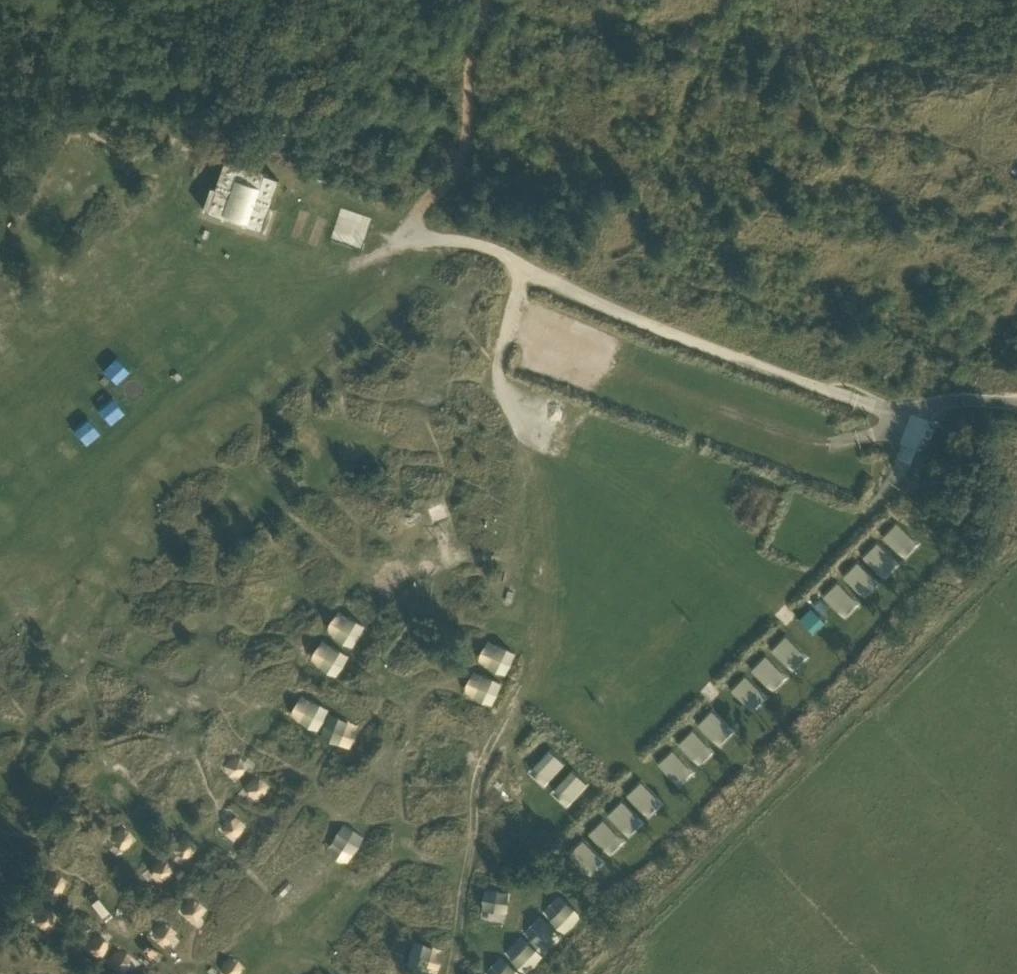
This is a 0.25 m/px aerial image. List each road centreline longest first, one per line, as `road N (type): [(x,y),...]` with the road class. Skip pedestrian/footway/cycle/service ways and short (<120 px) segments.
road 1 (unclassified): [(1016,401),(956,400),(902,413),(690,339),(478,240),(417,234)]

